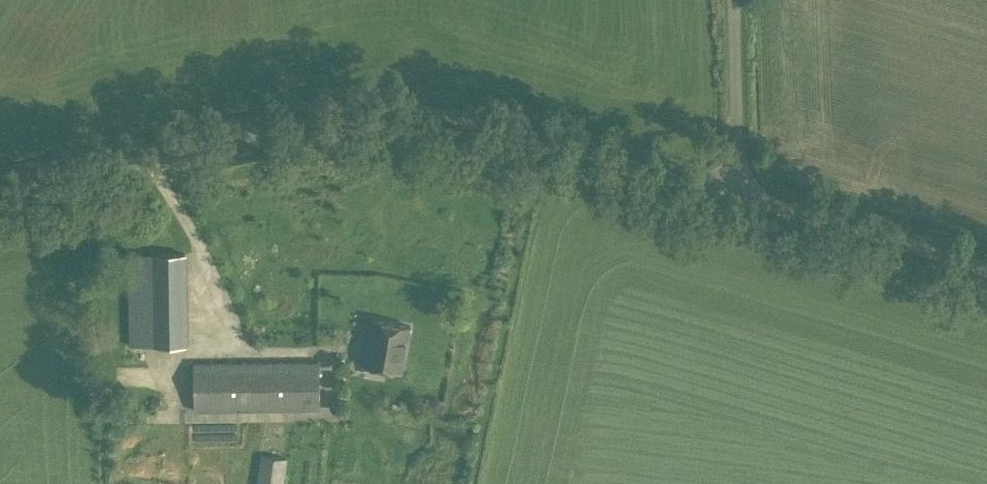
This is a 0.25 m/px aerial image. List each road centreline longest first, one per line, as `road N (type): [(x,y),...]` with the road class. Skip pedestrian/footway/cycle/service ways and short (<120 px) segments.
road 1 (unclassified): [(737,198),(411,110),(324,118),(0,189)]
road 2 (unclassified): [(986,268),(737,198)]
road 3 (unclassified): [(737,198),(734,0)]

